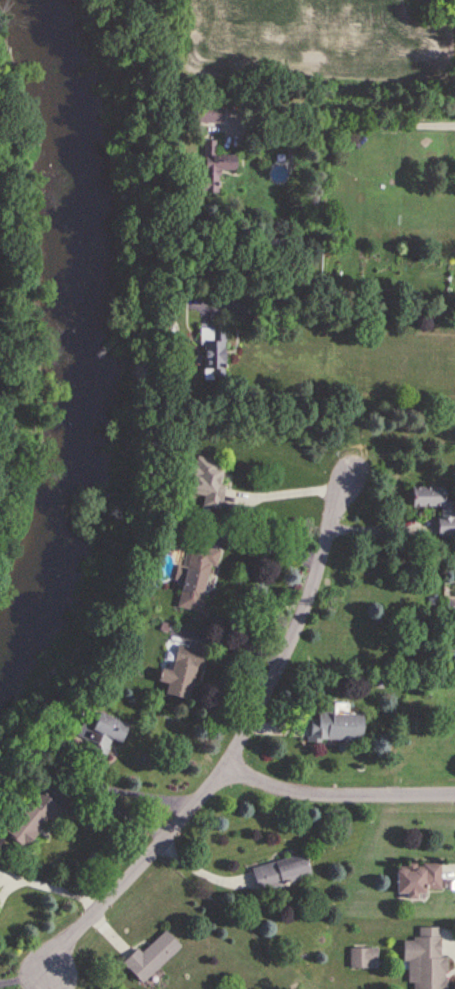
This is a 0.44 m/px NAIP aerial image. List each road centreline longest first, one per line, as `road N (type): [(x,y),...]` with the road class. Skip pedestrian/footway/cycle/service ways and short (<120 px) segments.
road 1 (residential): [(47,971),(227,765),(300,625),(351,476)]
road 2 (residential): [(454,795),(300,793),(227,765)]

